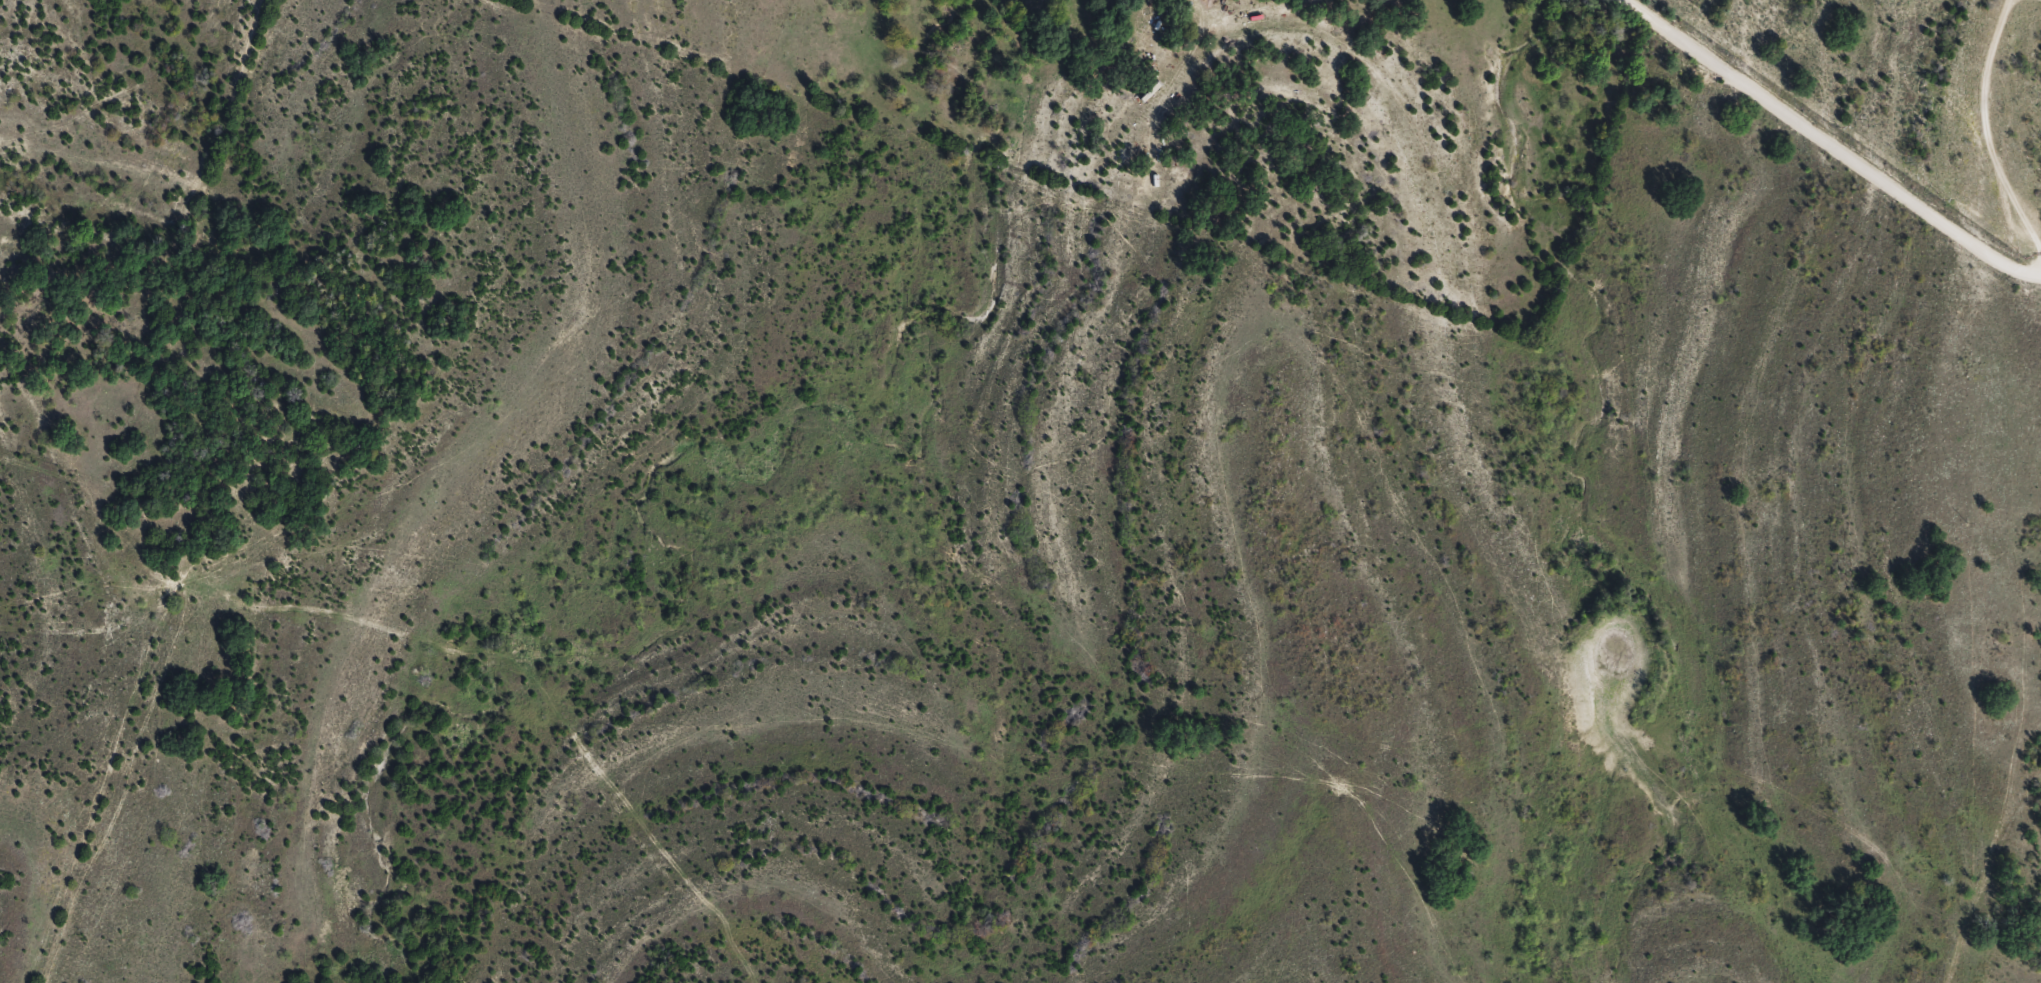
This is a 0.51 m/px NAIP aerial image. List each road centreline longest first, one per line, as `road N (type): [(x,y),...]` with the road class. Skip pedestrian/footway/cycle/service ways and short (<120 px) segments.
road 1 (residential): [(2040,270),(1999,263),(1939,228),(1617,0)]

